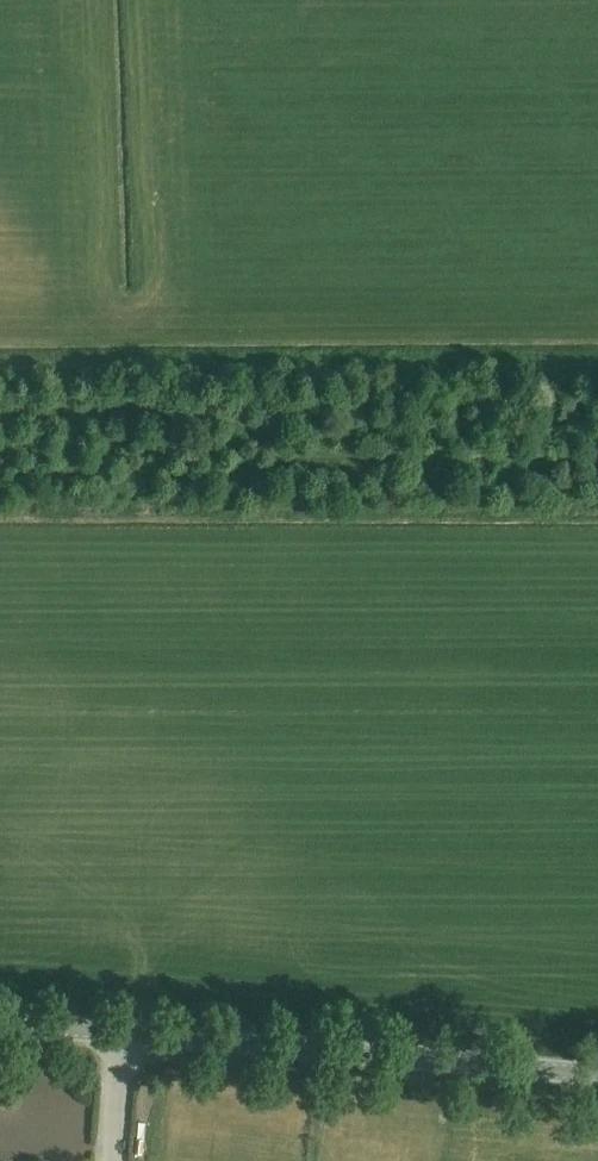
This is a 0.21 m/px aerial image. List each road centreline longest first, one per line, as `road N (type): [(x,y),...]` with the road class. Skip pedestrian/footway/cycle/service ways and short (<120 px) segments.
road 1 (track): [(0,409),(206,411),(280,455),(302,457),(597,457)]
road 2 (tertiary): [(0,1023),(597,1074)]
road 3 (track): [(597,512),(0,511)]

